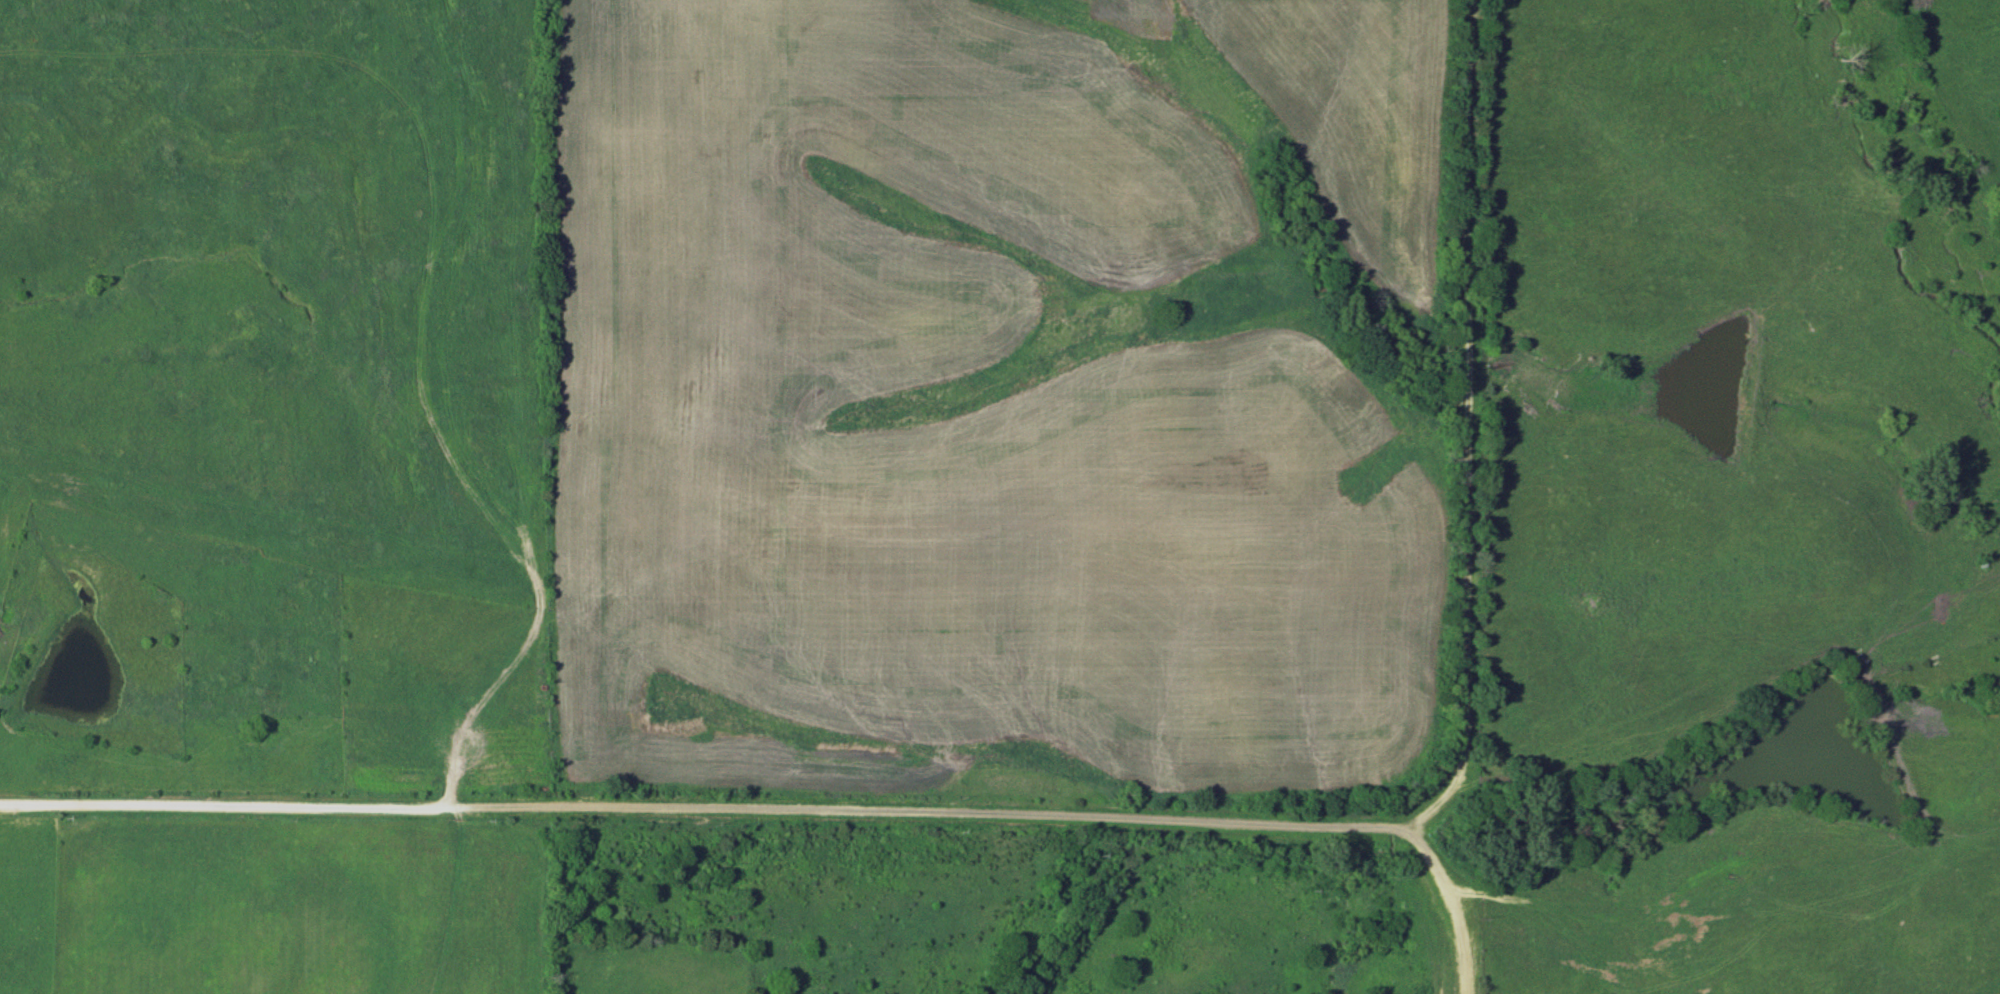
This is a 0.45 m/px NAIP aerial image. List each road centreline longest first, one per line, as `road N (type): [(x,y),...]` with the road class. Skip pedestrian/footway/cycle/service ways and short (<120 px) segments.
road 1 (residential): [(0,804),(791,809),(1160,817),(1411,834)]
road 2 (residential): [(1466,993),(1465,955),(1445,887),(1411,834)]

